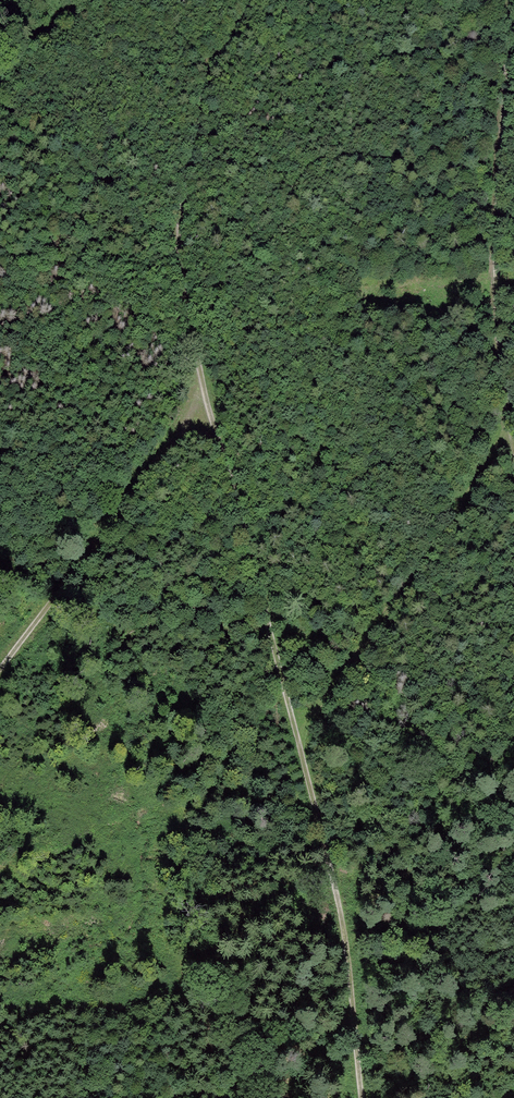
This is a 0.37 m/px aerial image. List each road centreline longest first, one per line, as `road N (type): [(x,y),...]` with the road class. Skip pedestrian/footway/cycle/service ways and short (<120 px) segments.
road 1 (track): [(256,0),(201,89),(182,229),(202,399),(328,839),(364,1097)]
road 2 (track): [(513,0),(497,267),(509,441)]
road 3 (track): [(509,441),(300,737)]
road 4 (track): [(0,666),(202,399)]
road 5 (track): [(0,77),(93,0)]

